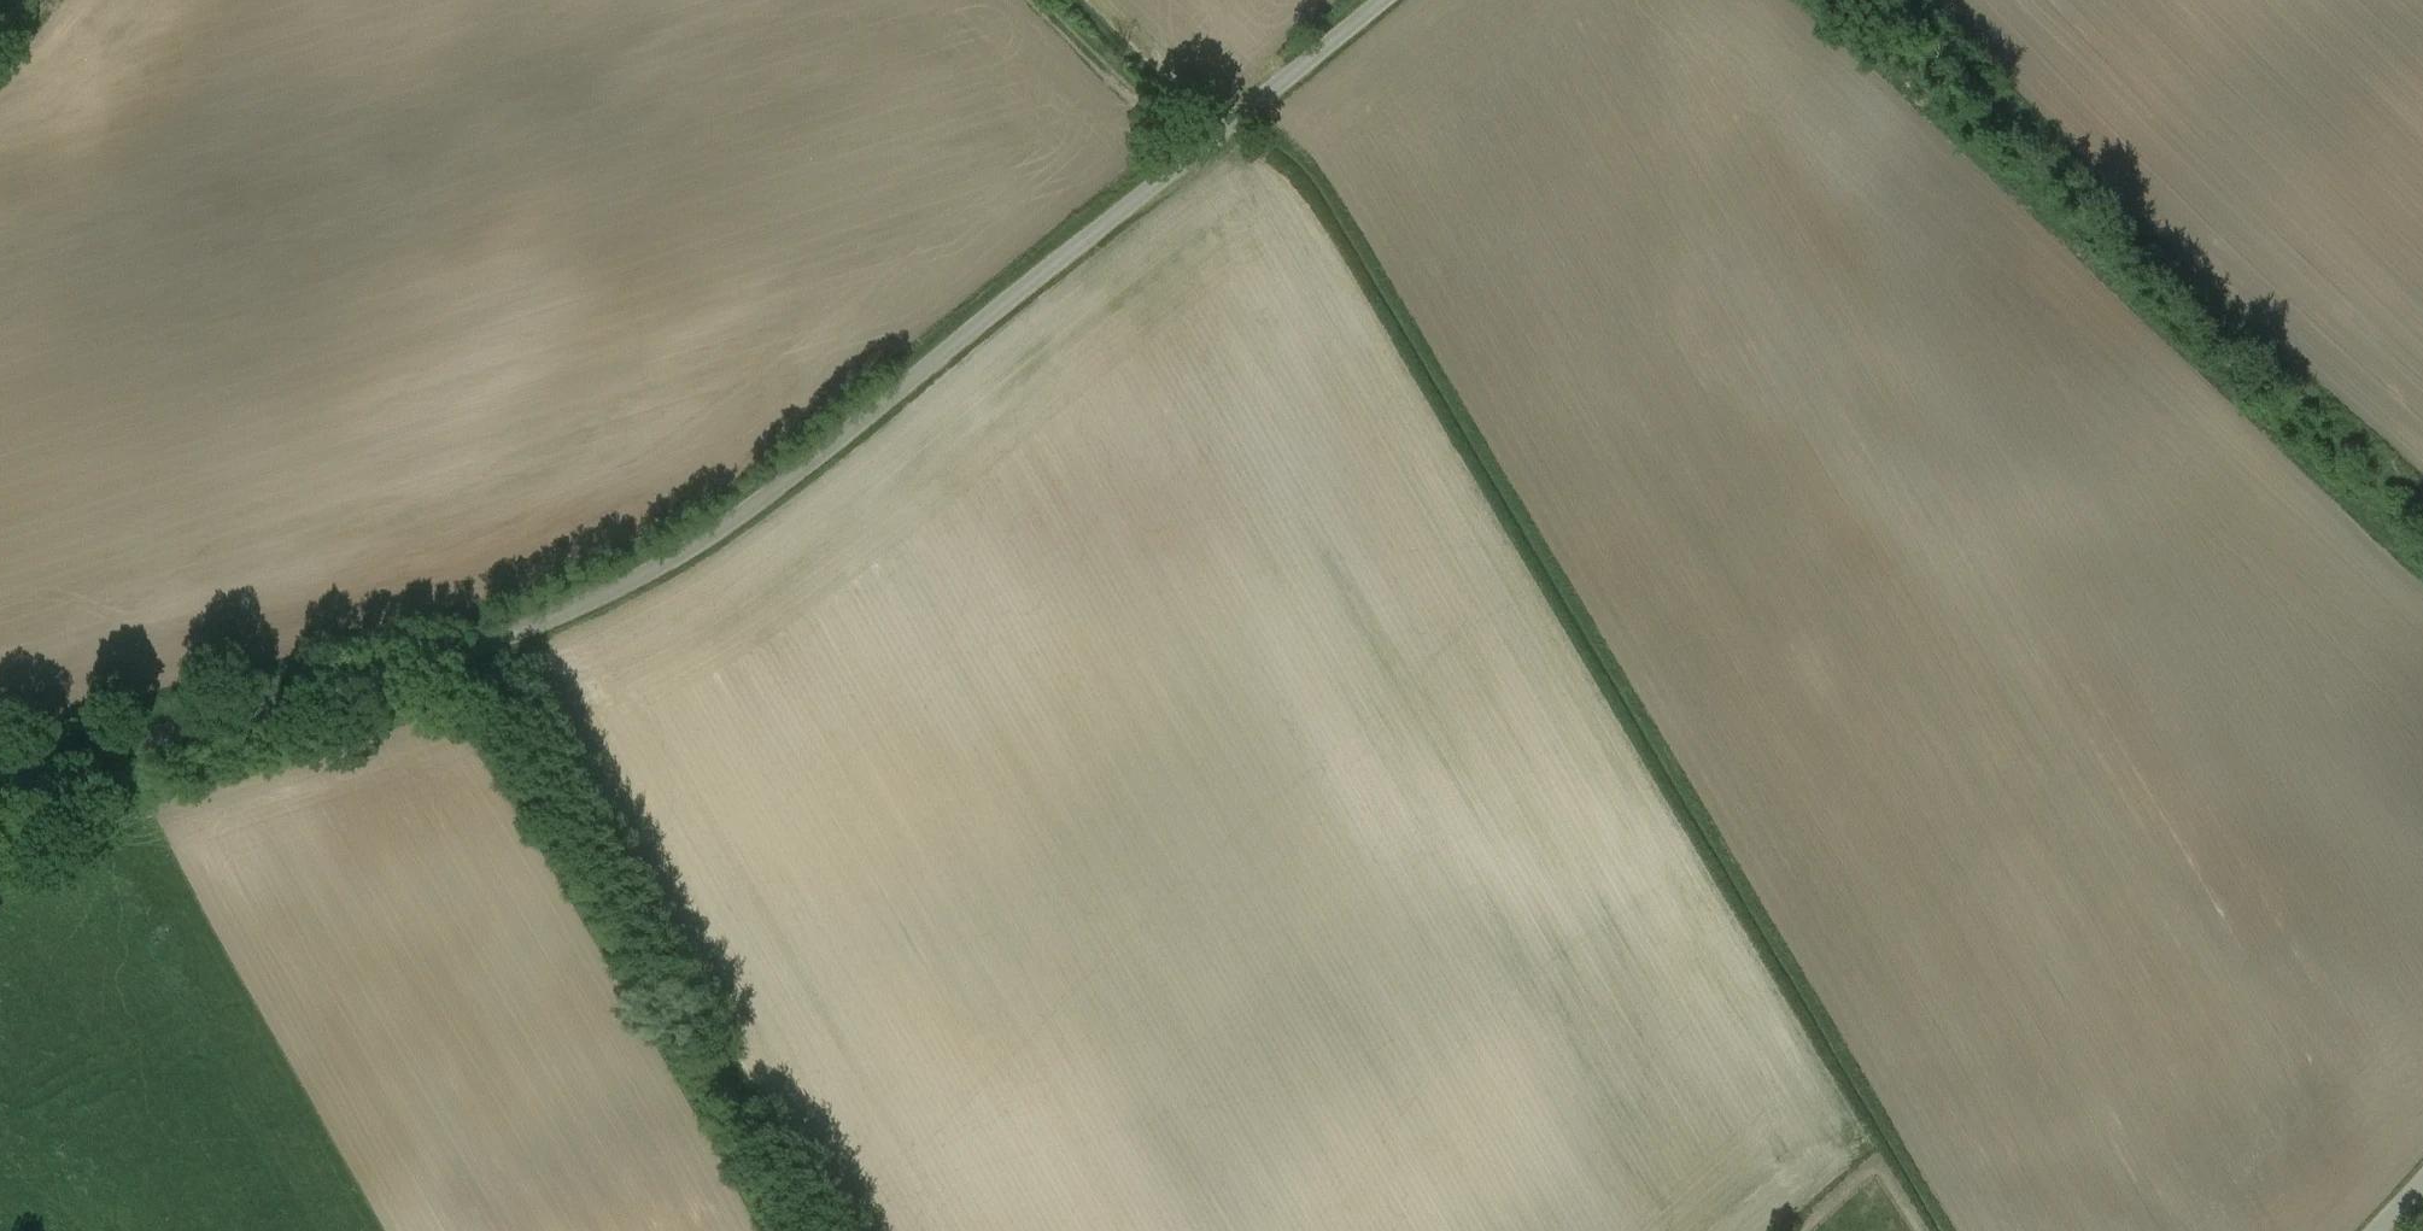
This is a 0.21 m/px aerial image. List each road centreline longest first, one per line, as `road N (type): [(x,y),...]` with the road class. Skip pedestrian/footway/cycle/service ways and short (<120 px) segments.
road 1 (unclassified): [(0,783),(532,627),(728,523),(1388,0)]
road 2 (track): [(1041,0),(1200,151)]

